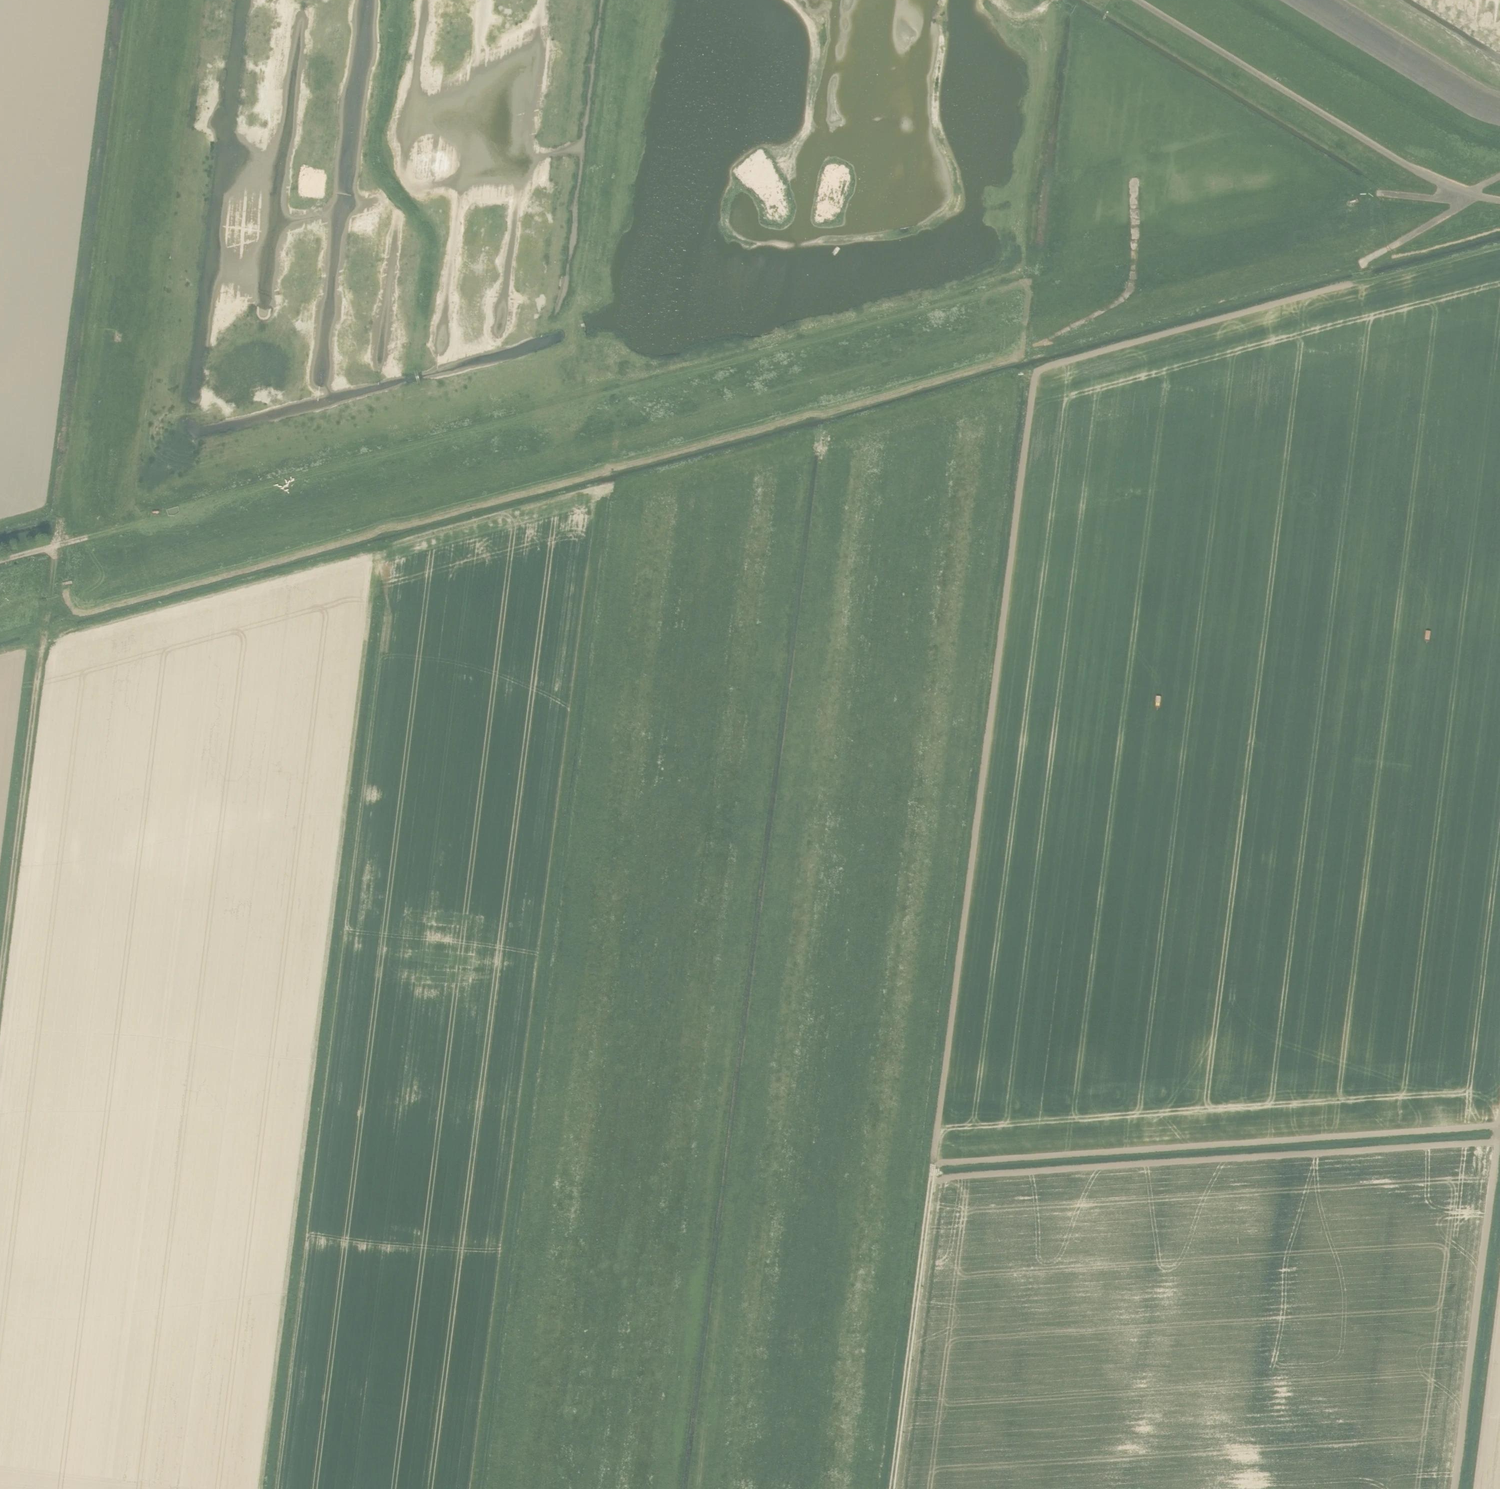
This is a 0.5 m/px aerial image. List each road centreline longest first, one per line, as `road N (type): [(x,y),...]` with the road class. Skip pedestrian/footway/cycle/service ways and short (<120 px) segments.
road 1 (track): [(1286,0),(1463,109),(1499,121)]

